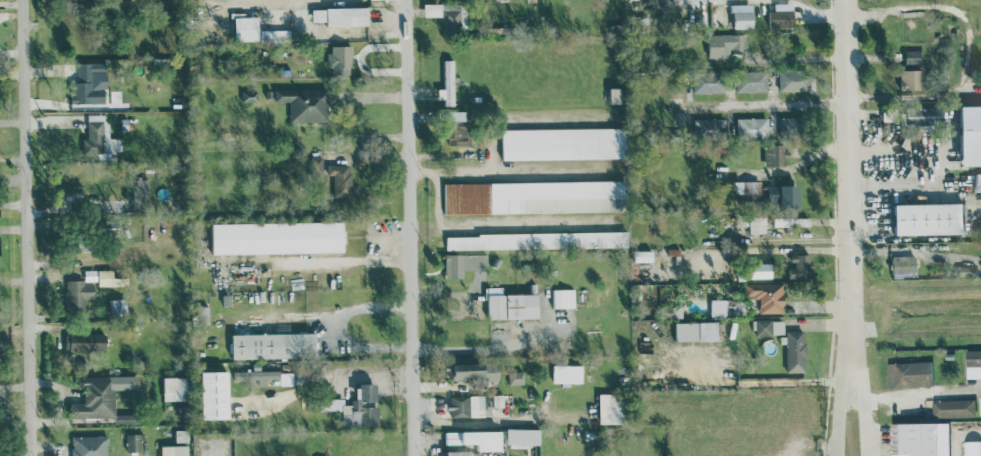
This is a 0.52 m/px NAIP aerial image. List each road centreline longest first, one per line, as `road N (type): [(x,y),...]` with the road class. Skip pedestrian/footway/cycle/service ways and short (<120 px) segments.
road 1 (residential): [(23,0),(35,455)]
road 2 (residential): [(407,0),(414,455)]
road 3 (secondary): [(848,0),(850,288)]
road 4 (secondary): [(850,288),(833,455)]
road 5 (secondary): [(864,455),(850,288)]

